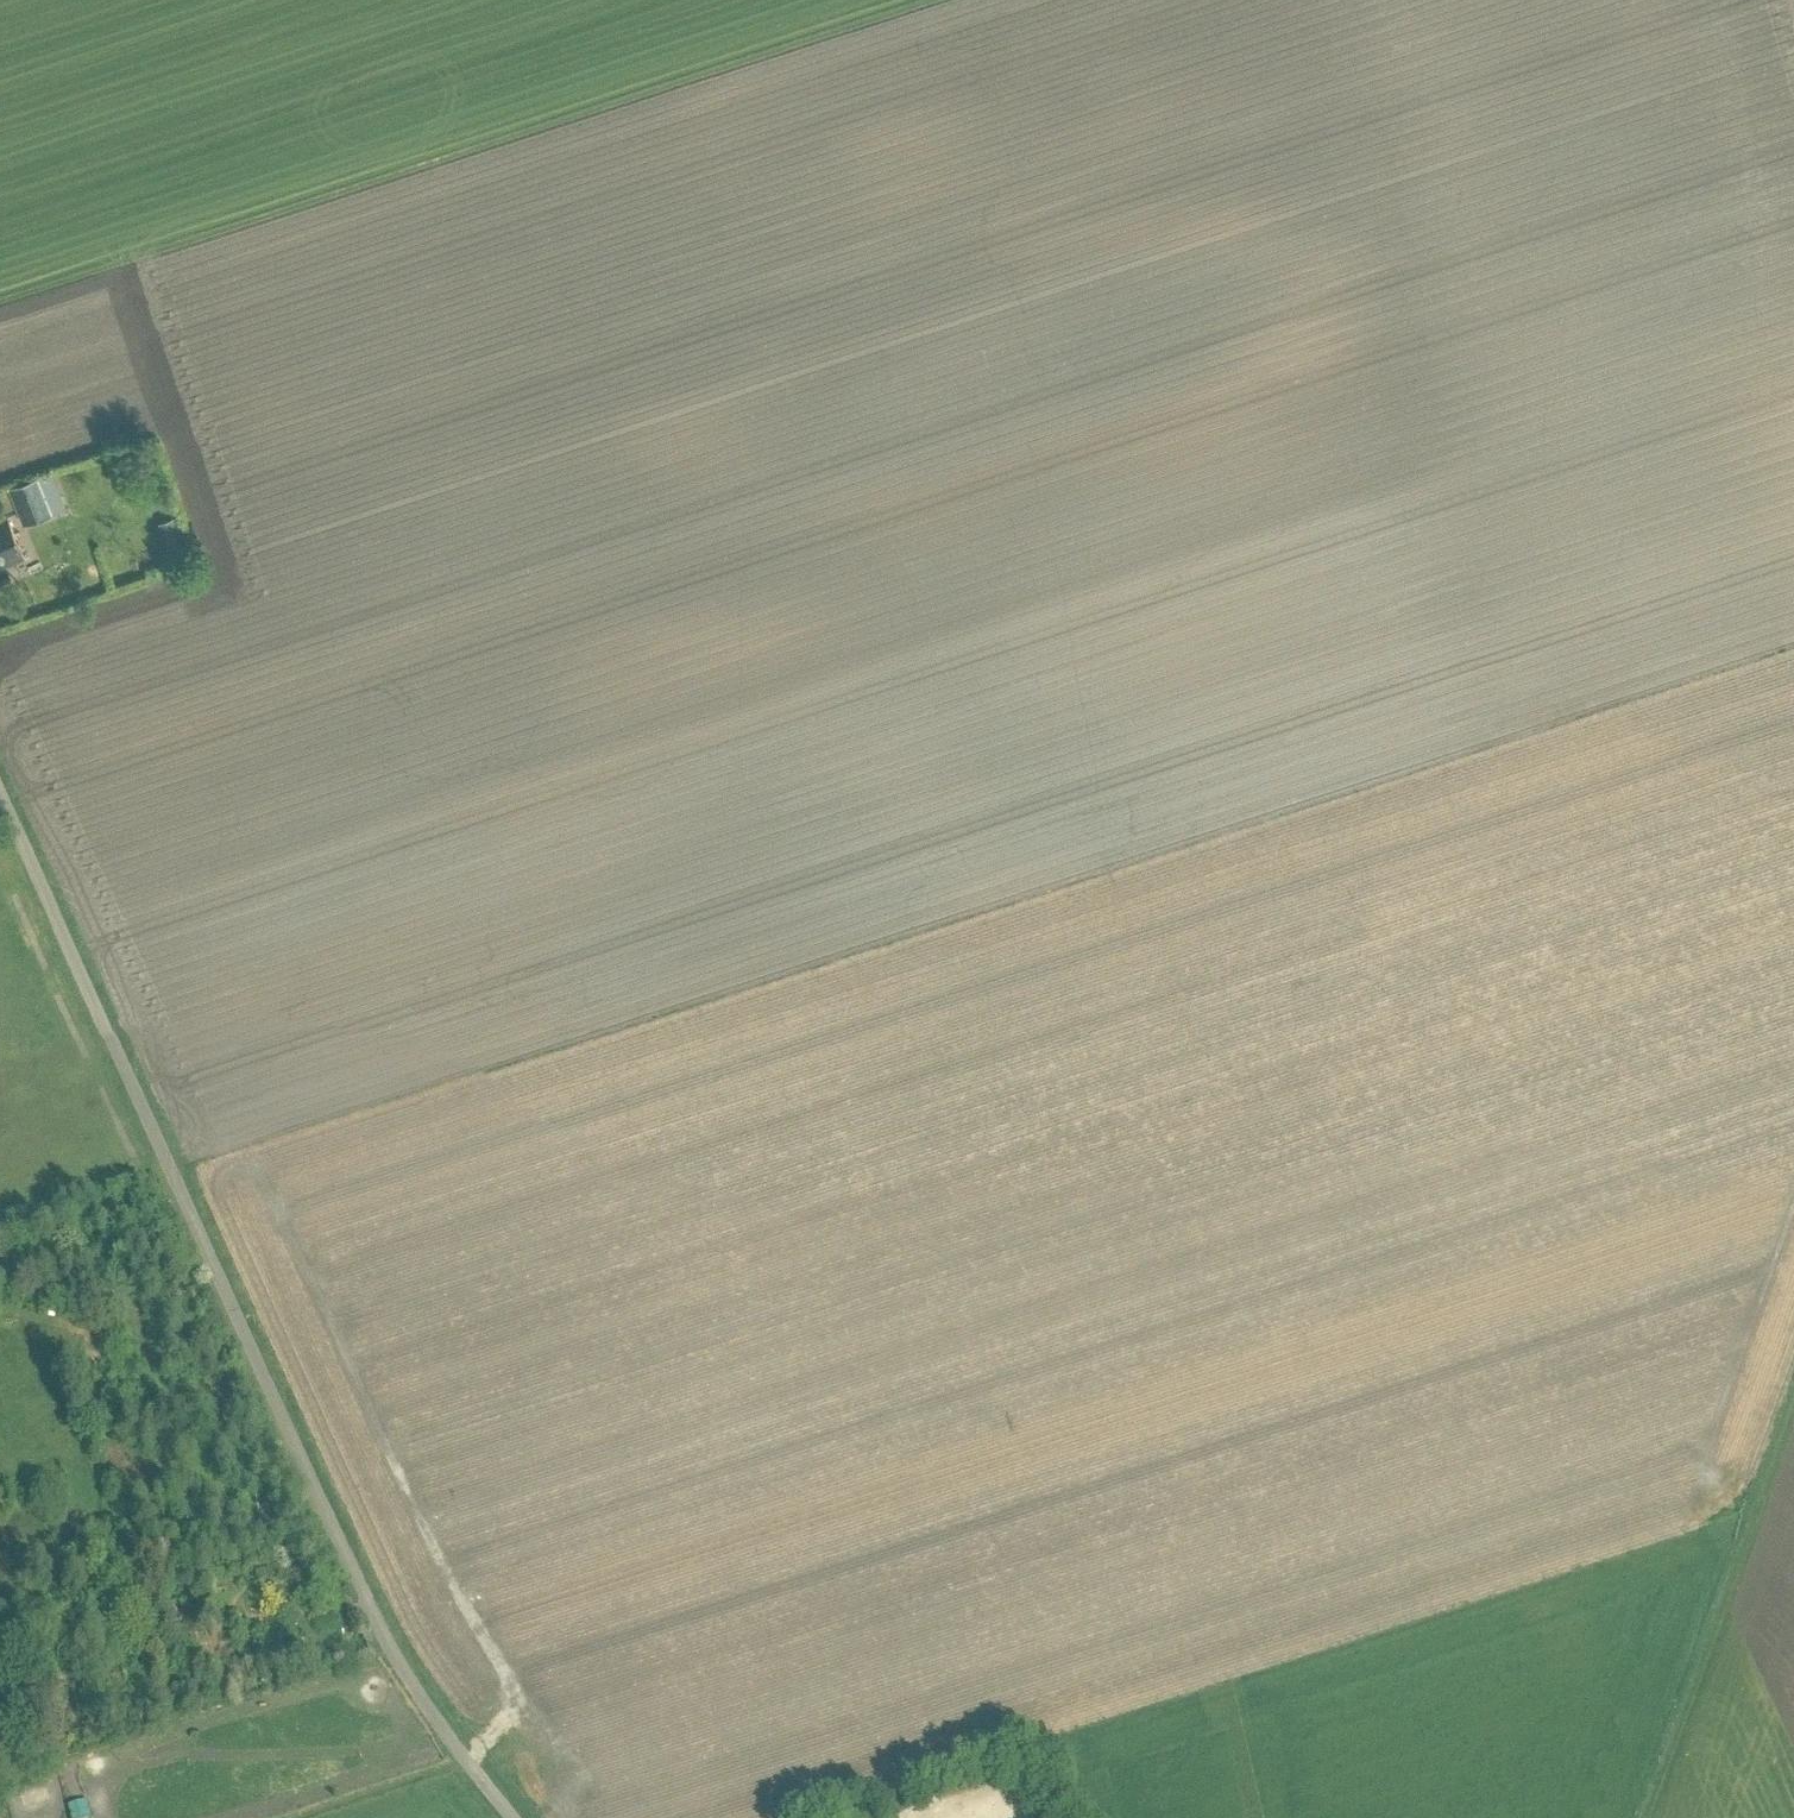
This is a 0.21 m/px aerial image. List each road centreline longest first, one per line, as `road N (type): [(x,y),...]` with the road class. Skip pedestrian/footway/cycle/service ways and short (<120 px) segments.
road 1 (unclassified): [(511,1817),(454,1750),(396,1661),(0,793)]
road 2 (track): [(1793,1406),(1647,1817)]

